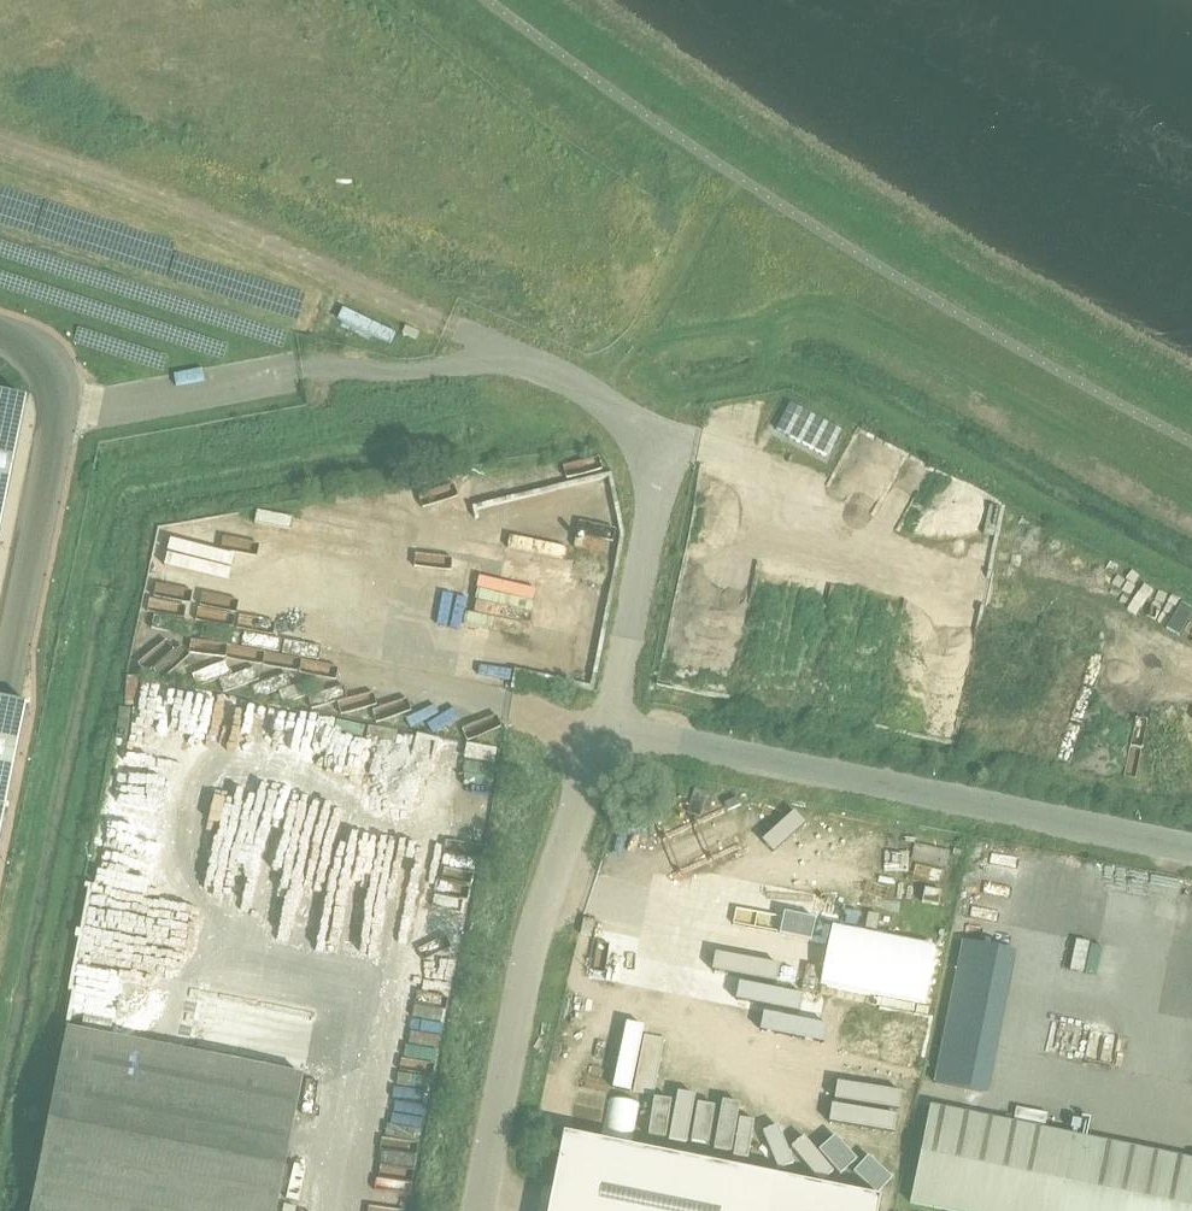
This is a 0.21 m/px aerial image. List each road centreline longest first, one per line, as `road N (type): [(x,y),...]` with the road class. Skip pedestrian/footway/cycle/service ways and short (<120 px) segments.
road 1 (unclassified): [(1191,850),(606,731)]
road 2 (unclassified): [(606,731),(658,509),(651,478),(614,417),(561,375),(447,323)]
road 3 (unclassified): [(478,1210),(529,964),(606,731)]
road 4 (track): [(447,323),(206,216),(0,139)]

